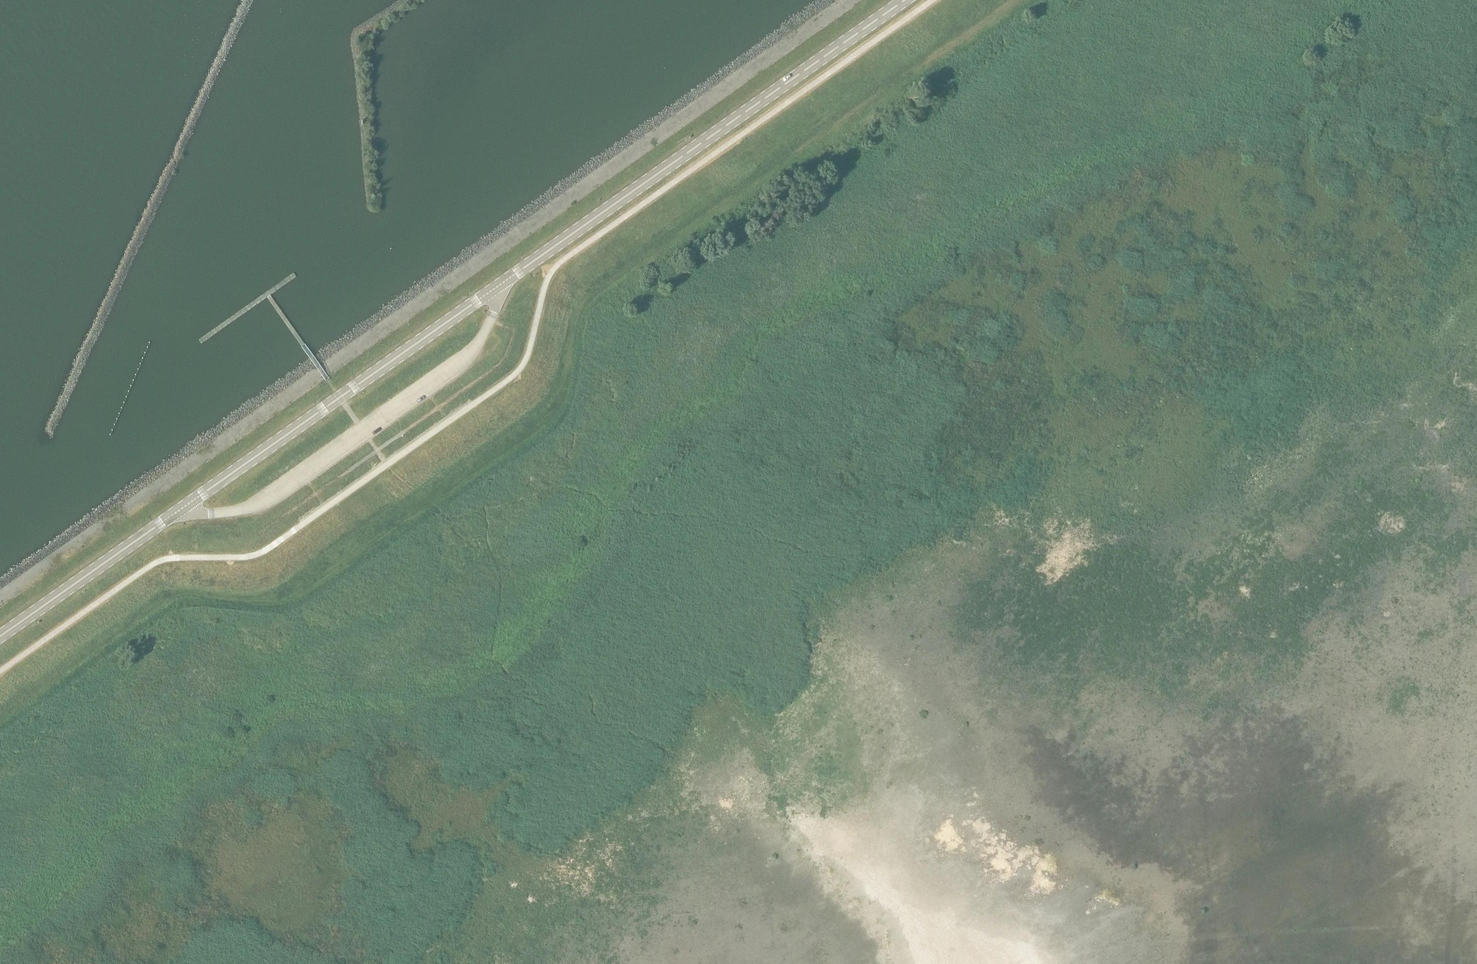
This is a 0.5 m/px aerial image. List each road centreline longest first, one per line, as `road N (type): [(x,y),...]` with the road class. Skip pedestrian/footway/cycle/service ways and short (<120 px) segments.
road 1 (secondary): [(0,633),(895,0)]

